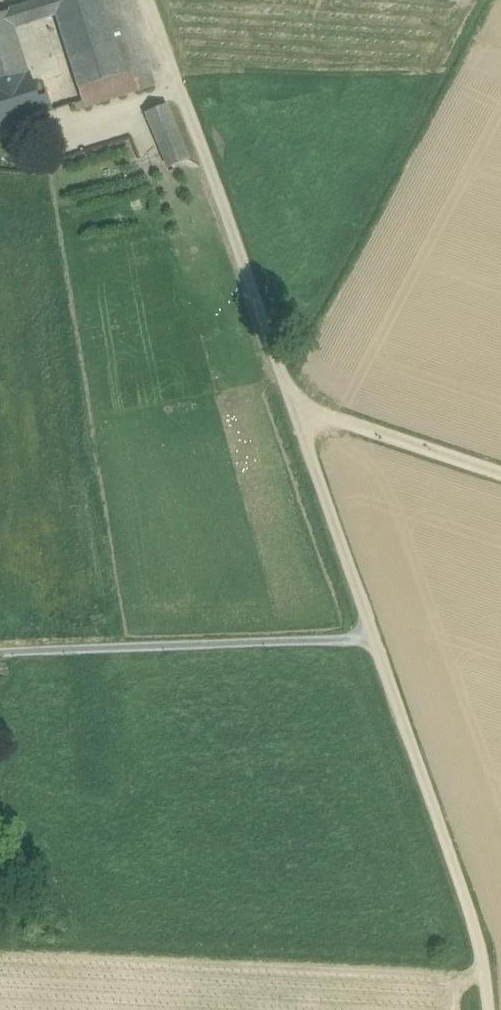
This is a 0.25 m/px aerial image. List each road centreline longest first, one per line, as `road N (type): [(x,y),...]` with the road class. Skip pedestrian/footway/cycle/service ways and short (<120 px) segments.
road 1 (track): [(486,1009),(481,953),(388,641),(290,405)]
road 2 (track): [(290,405),(147,0)]
road 3 (track): [(388,641),(0,654)]
road 4 (track): [(290,405),(500,475)]

